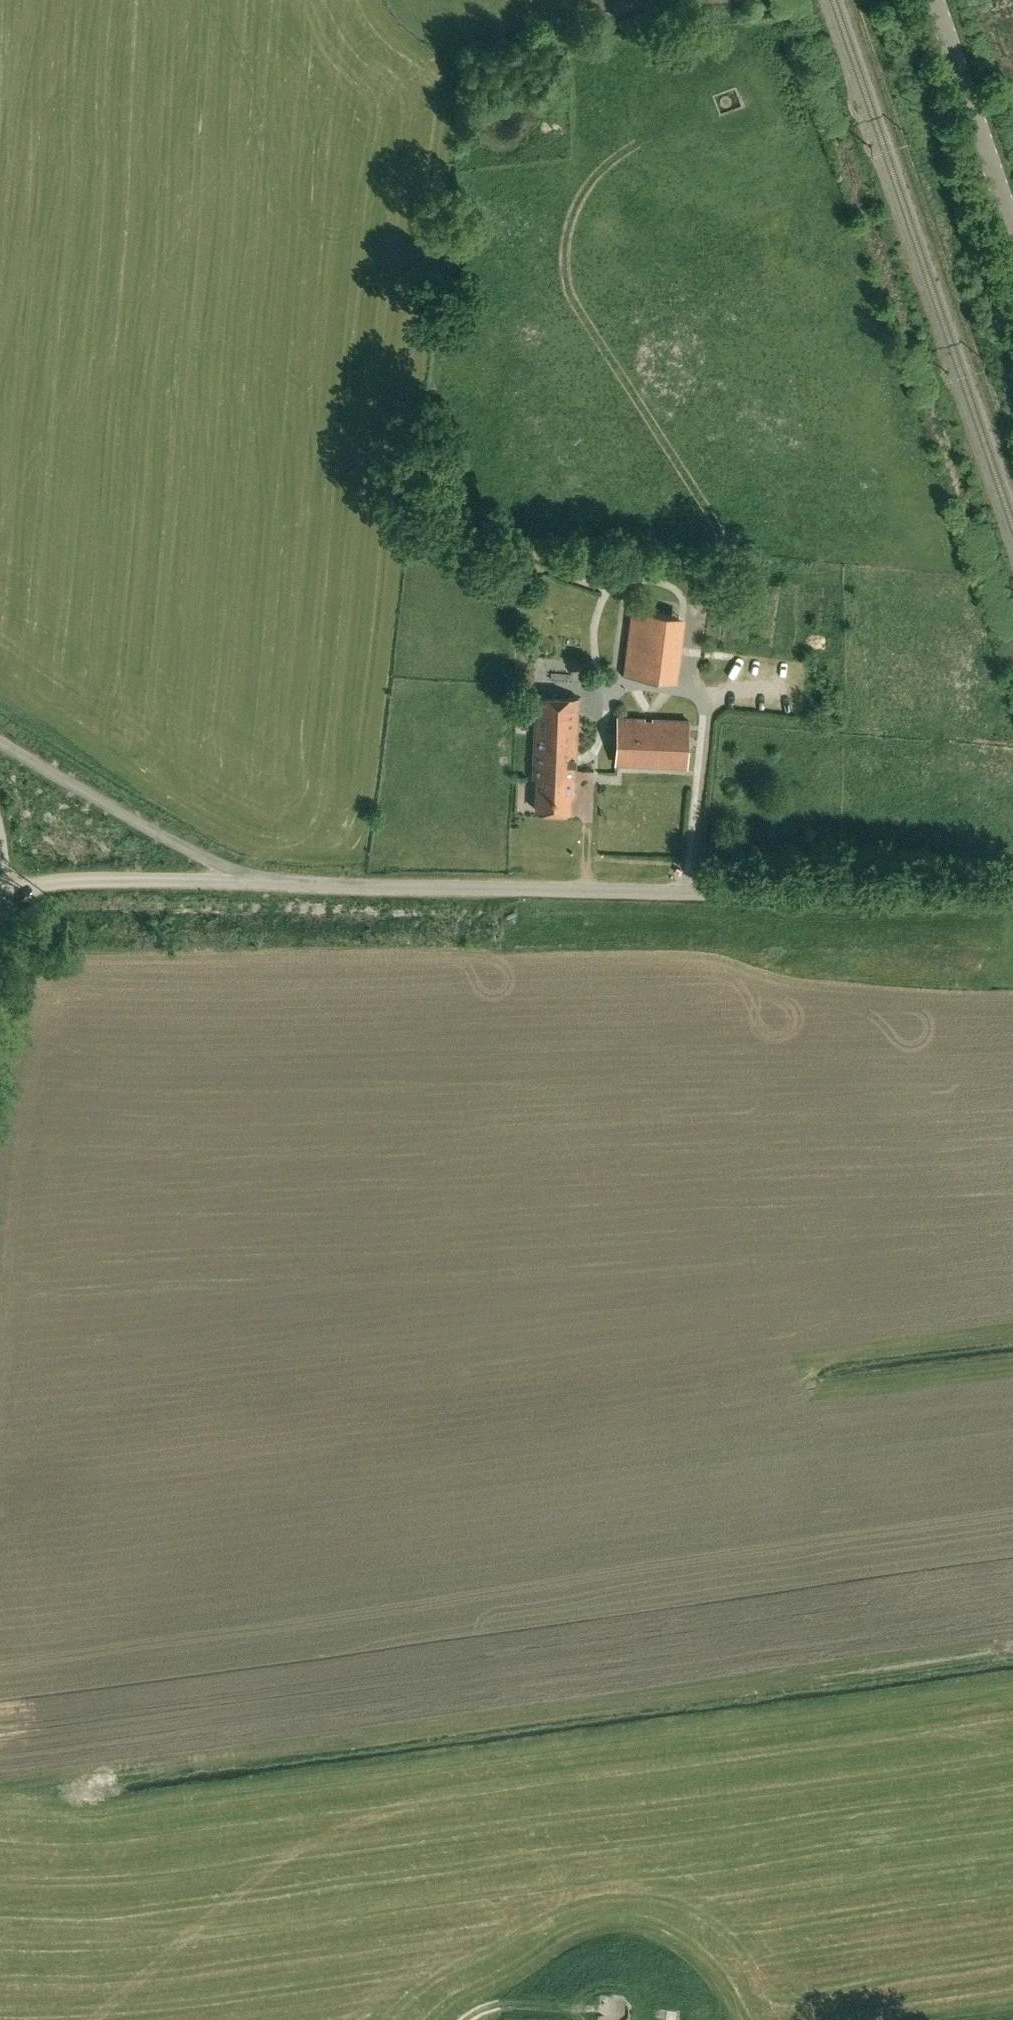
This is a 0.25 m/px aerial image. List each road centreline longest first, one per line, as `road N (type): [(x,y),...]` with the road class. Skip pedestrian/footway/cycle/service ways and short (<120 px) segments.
road 1 (unclassified): [(1012,894),(258,880)]
road 2 (unclassified): [(258,880),(0,739)]
road 3 (unclassified): [(258,880),(118,879),(0,890)]
road 4 (tertiary): [(1012,228),(937,0)]

